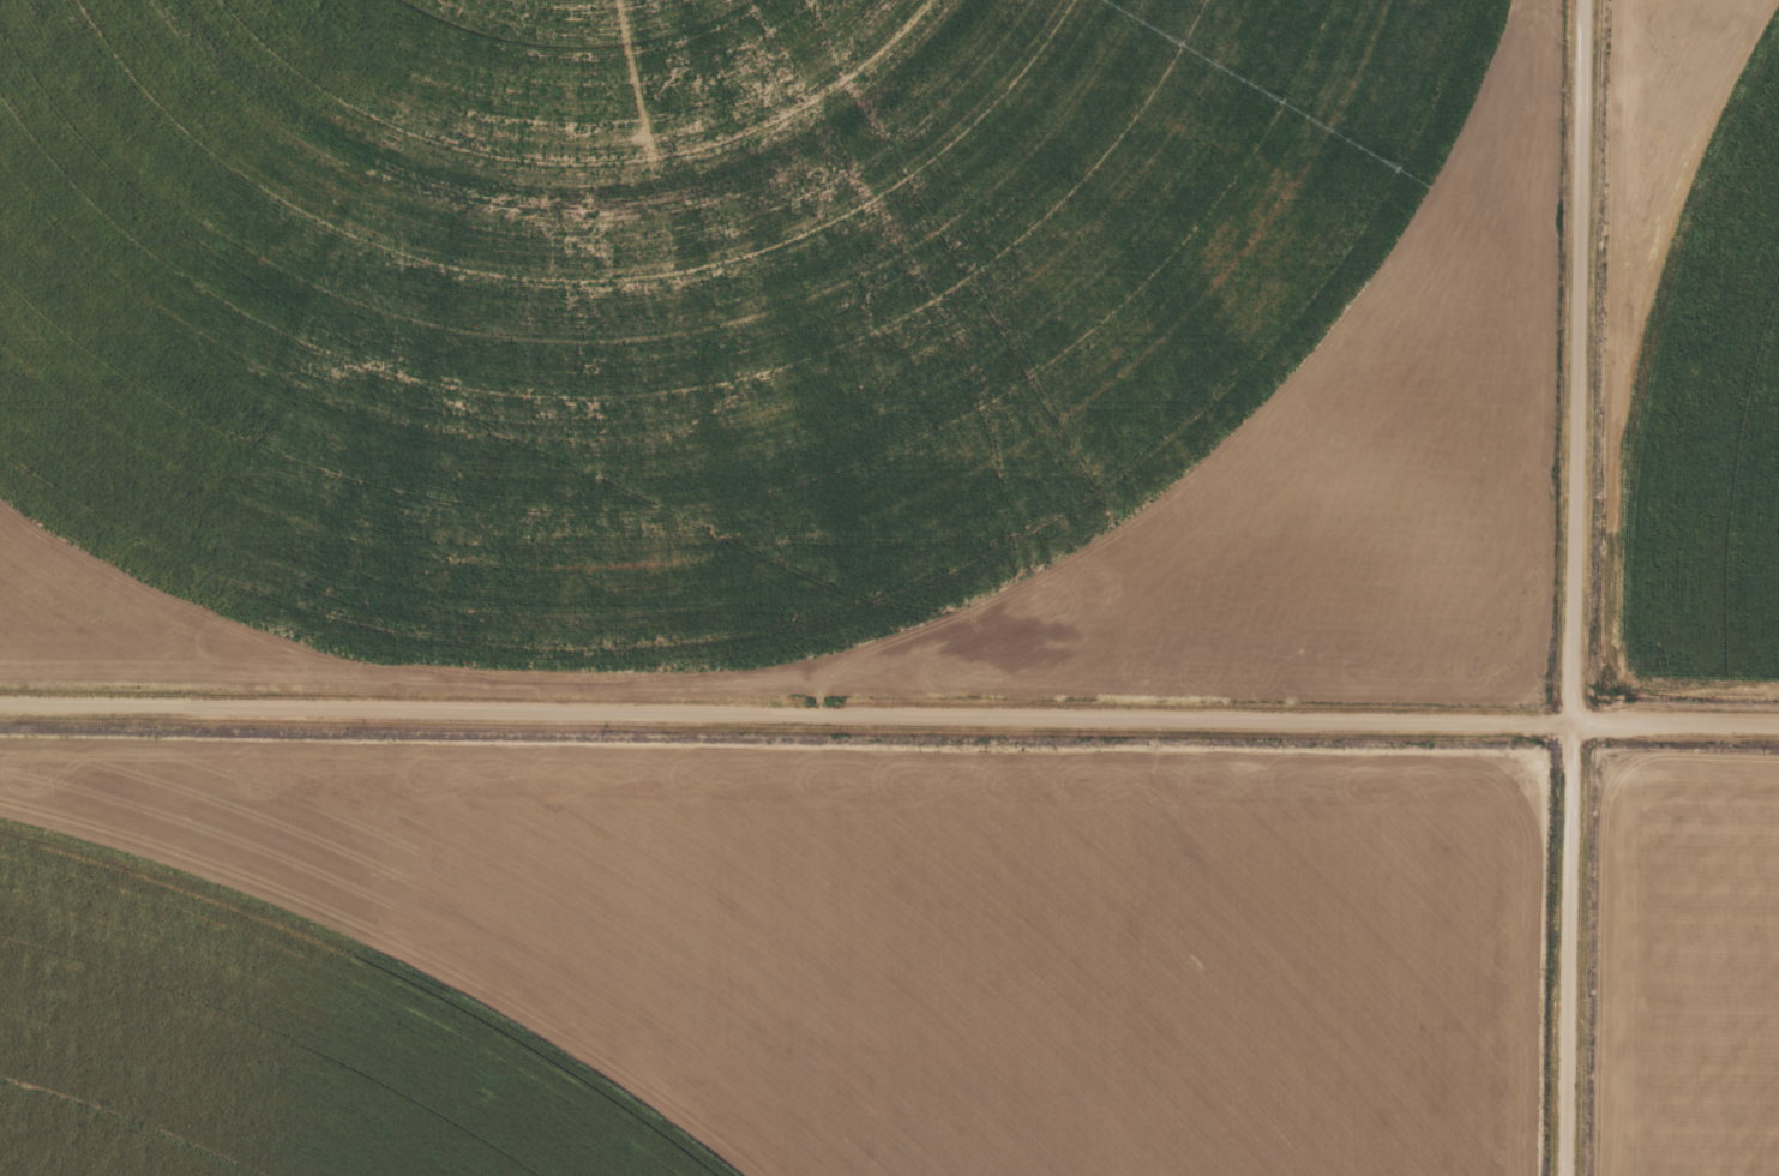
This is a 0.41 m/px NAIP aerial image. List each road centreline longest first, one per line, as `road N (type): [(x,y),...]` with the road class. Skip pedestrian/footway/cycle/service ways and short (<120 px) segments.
road 1 (residential): [(1778,730),(0,707)]
road 2 (residential): [(1566,1175),(1586,0)]

